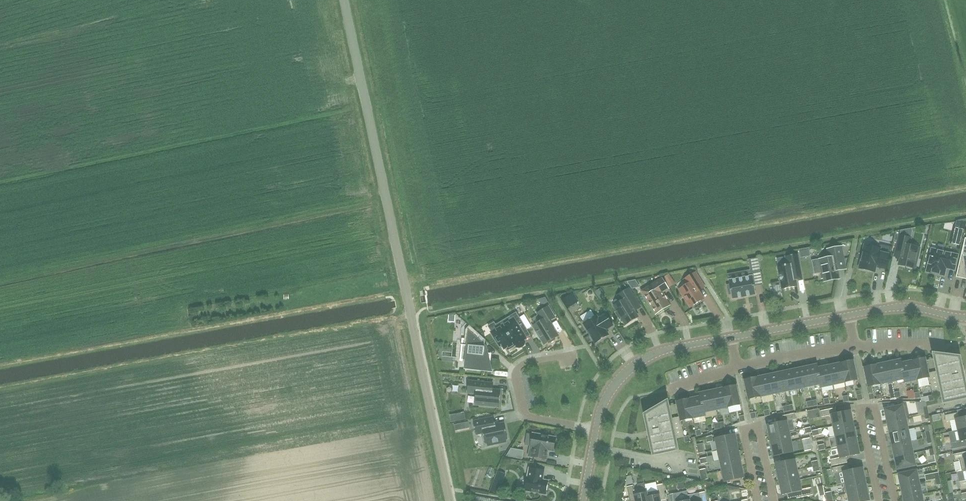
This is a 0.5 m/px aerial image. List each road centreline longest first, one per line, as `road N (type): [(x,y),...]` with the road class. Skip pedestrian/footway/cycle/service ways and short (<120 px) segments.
road 1 (unclassified): [(450,500),(342,0)]
road 2 (residential): [(895,500),(875,407),(859,408),(878,500)]
road 3 (residential): [(595,429),(529,416),(521,404),(522,364),(576,353)]
road 4 (tertiary): [(595,429),(609,392),(636,364),(730,337)]
road 5 (residential): [(773,500),(758,427),(744,431),(758,500)]
road 6 (tertiary): [(730,337),(850,315)]

